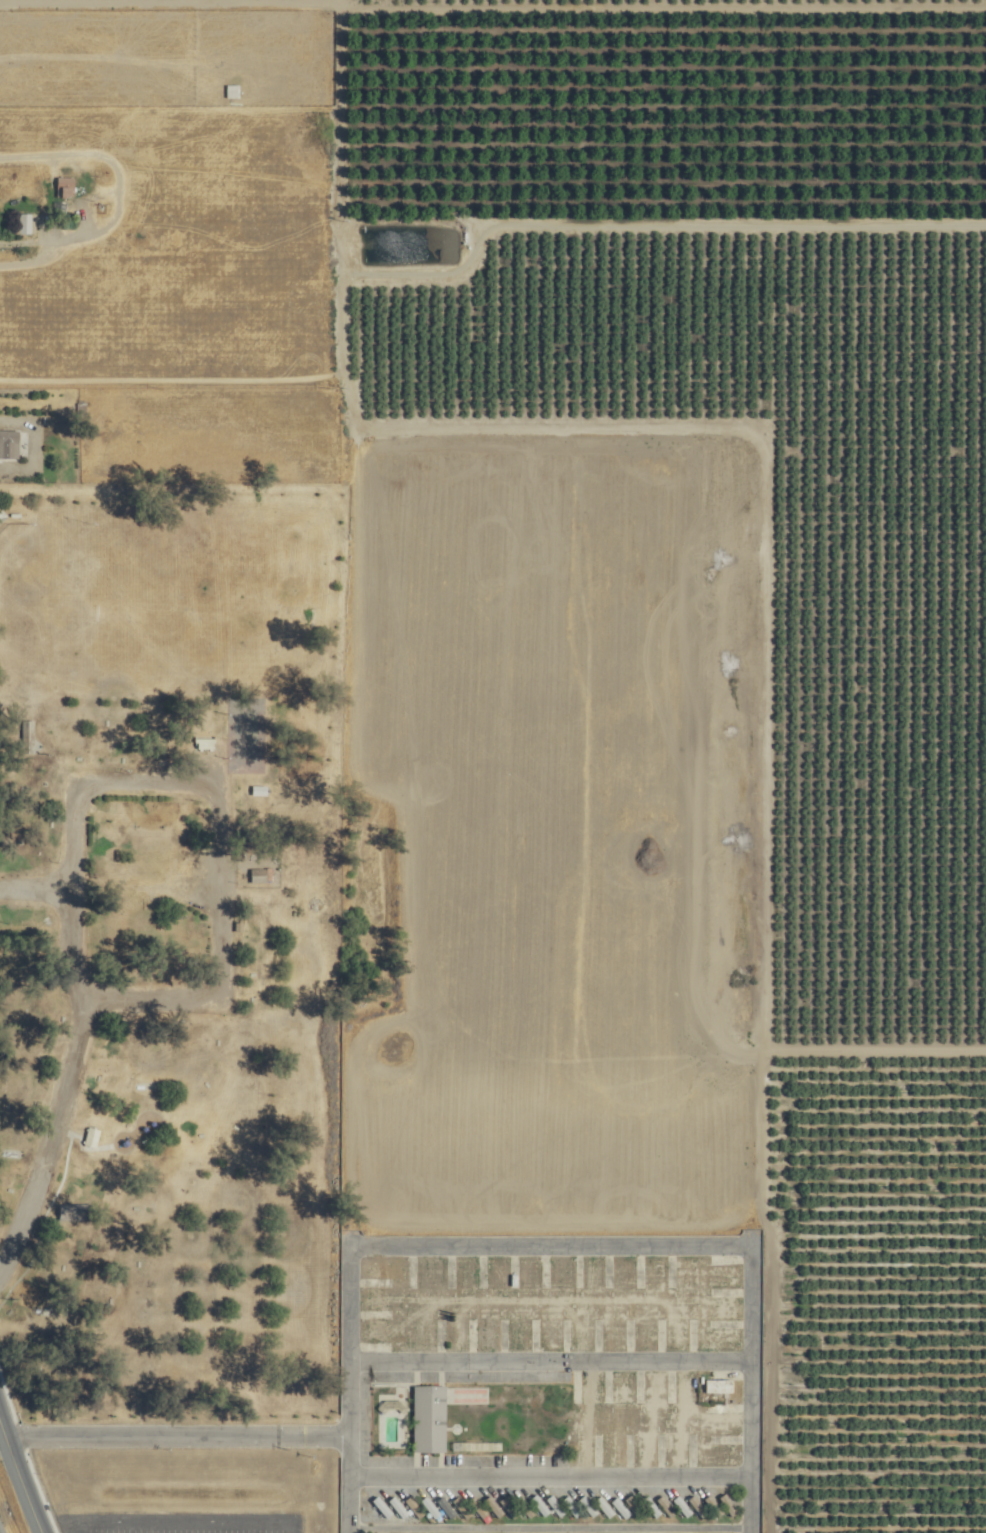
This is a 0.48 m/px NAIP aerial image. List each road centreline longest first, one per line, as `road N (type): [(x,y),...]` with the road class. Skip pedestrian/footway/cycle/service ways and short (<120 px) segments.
road 1 (track): [(985,232),(343,228),(357,424),(368,442),(742,437),(770,455),(770,1057),(985,1058)]

